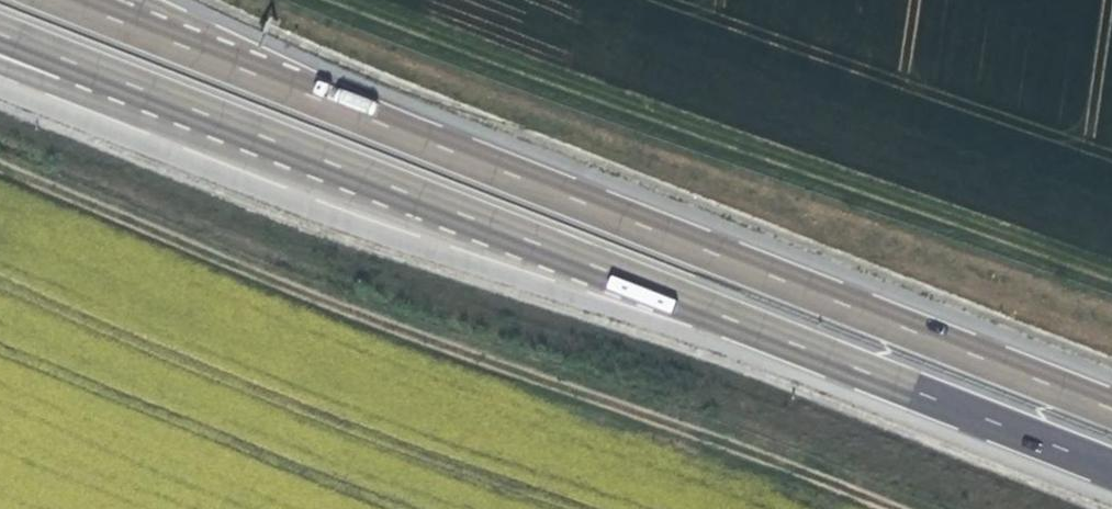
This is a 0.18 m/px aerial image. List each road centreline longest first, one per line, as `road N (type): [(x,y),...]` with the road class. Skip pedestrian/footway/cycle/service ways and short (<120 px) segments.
road 1 (track): [(914,508),(586,377),(315,295),(0,163)]
road 2 (primary): [(1111,408),(202,54)]
road 3 (track): [(346,0),(1111,271)]
road 4 (primary): [(525,239),(1111,466)]
road 5 (primary): [(0,36),(525,239)]
road 6 (primary): [(0,68),(410,220),(525,239)]
road 7 (primary): [(202,54),(67,0)]

